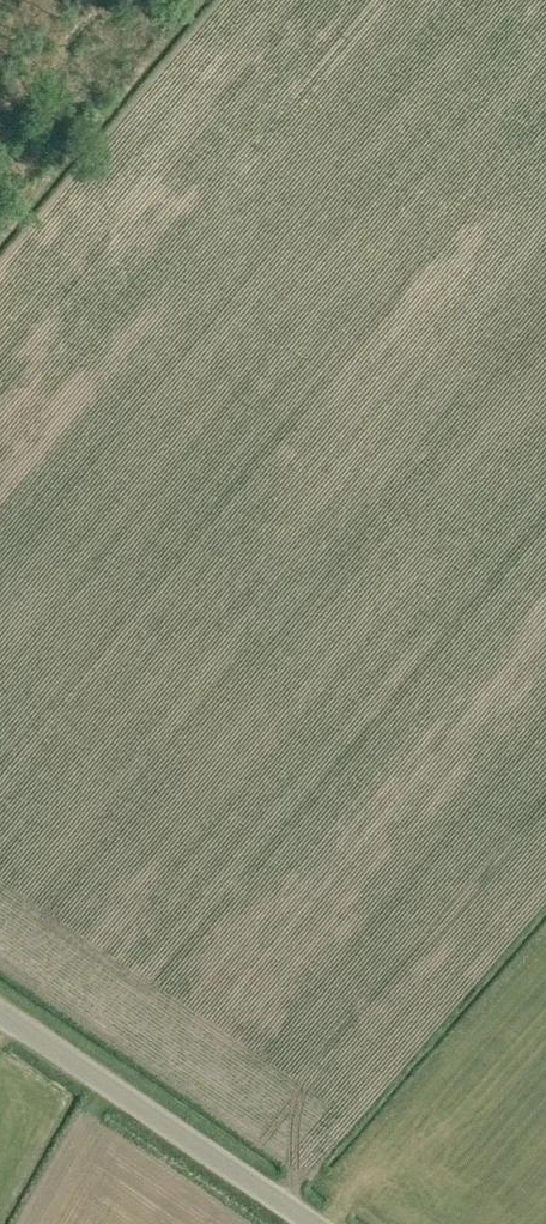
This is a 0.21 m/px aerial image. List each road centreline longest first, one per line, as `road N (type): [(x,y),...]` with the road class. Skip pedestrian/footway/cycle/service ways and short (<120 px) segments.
road 1 (unclassified): [(311,1223),(0,1013)]

